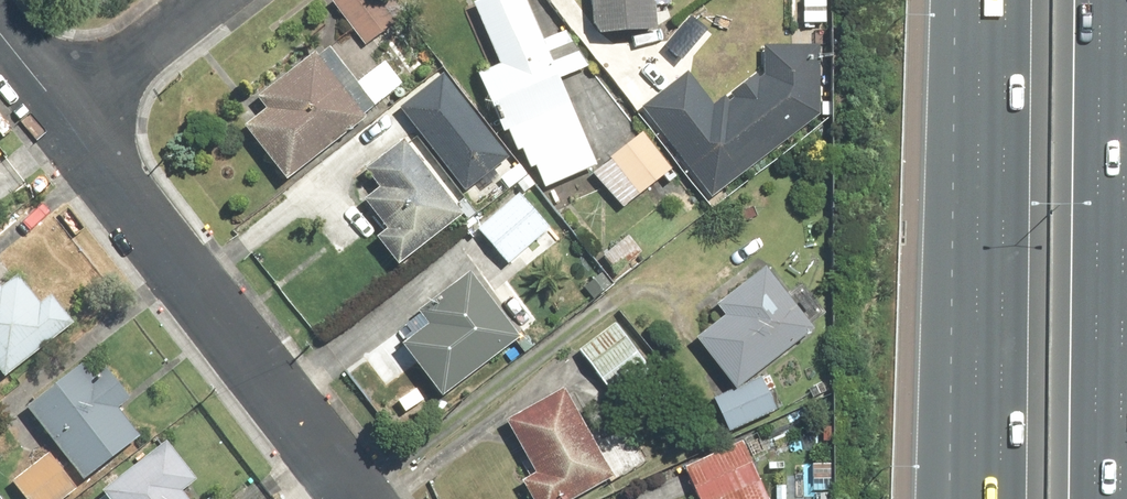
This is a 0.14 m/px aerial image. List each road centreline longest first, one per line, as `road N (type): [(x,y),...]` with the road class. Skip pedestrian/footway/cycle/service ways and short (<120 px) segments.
road 1 (motorway): [(1105,0),(1101,498)]
road 2 (residential): [(58,115),(366,498)]
road 3 (motorway): [(985,491),(986,0)]
road 4 (residential): [(211,0),(58,115)]

